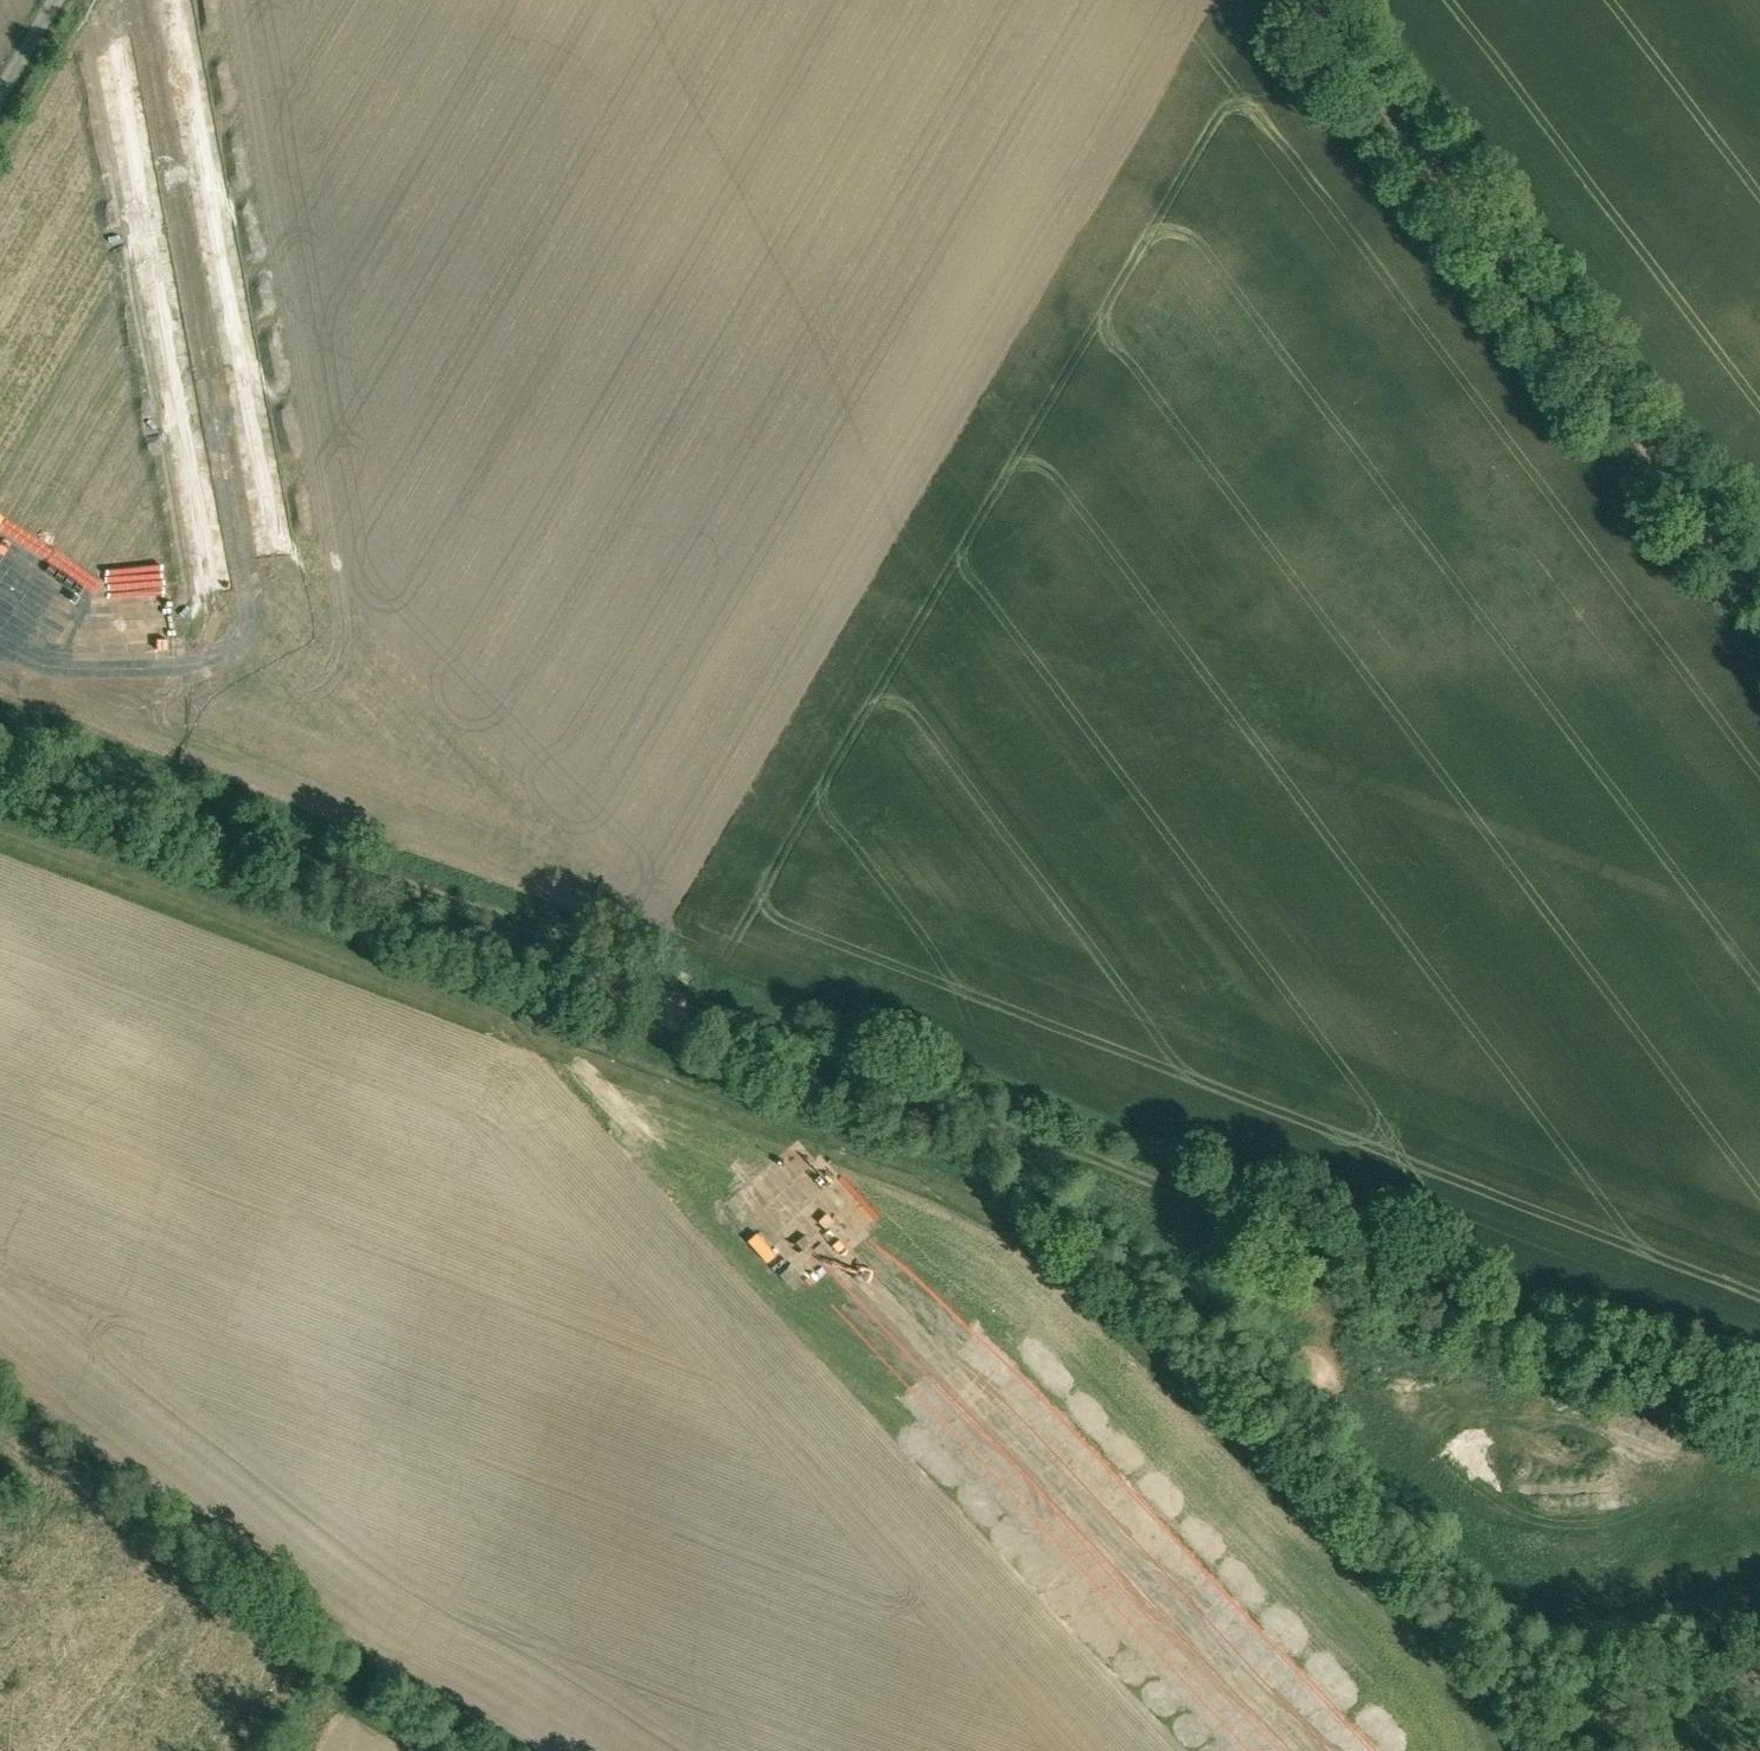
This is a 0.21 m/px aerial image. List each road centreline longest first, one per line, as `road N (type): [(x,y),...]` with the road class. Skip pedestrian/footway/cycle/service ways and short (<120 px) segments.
road 1 (track): [(1759,1406),(0,743)]
road 2 (track): [(1309,0),(1759,596)]

